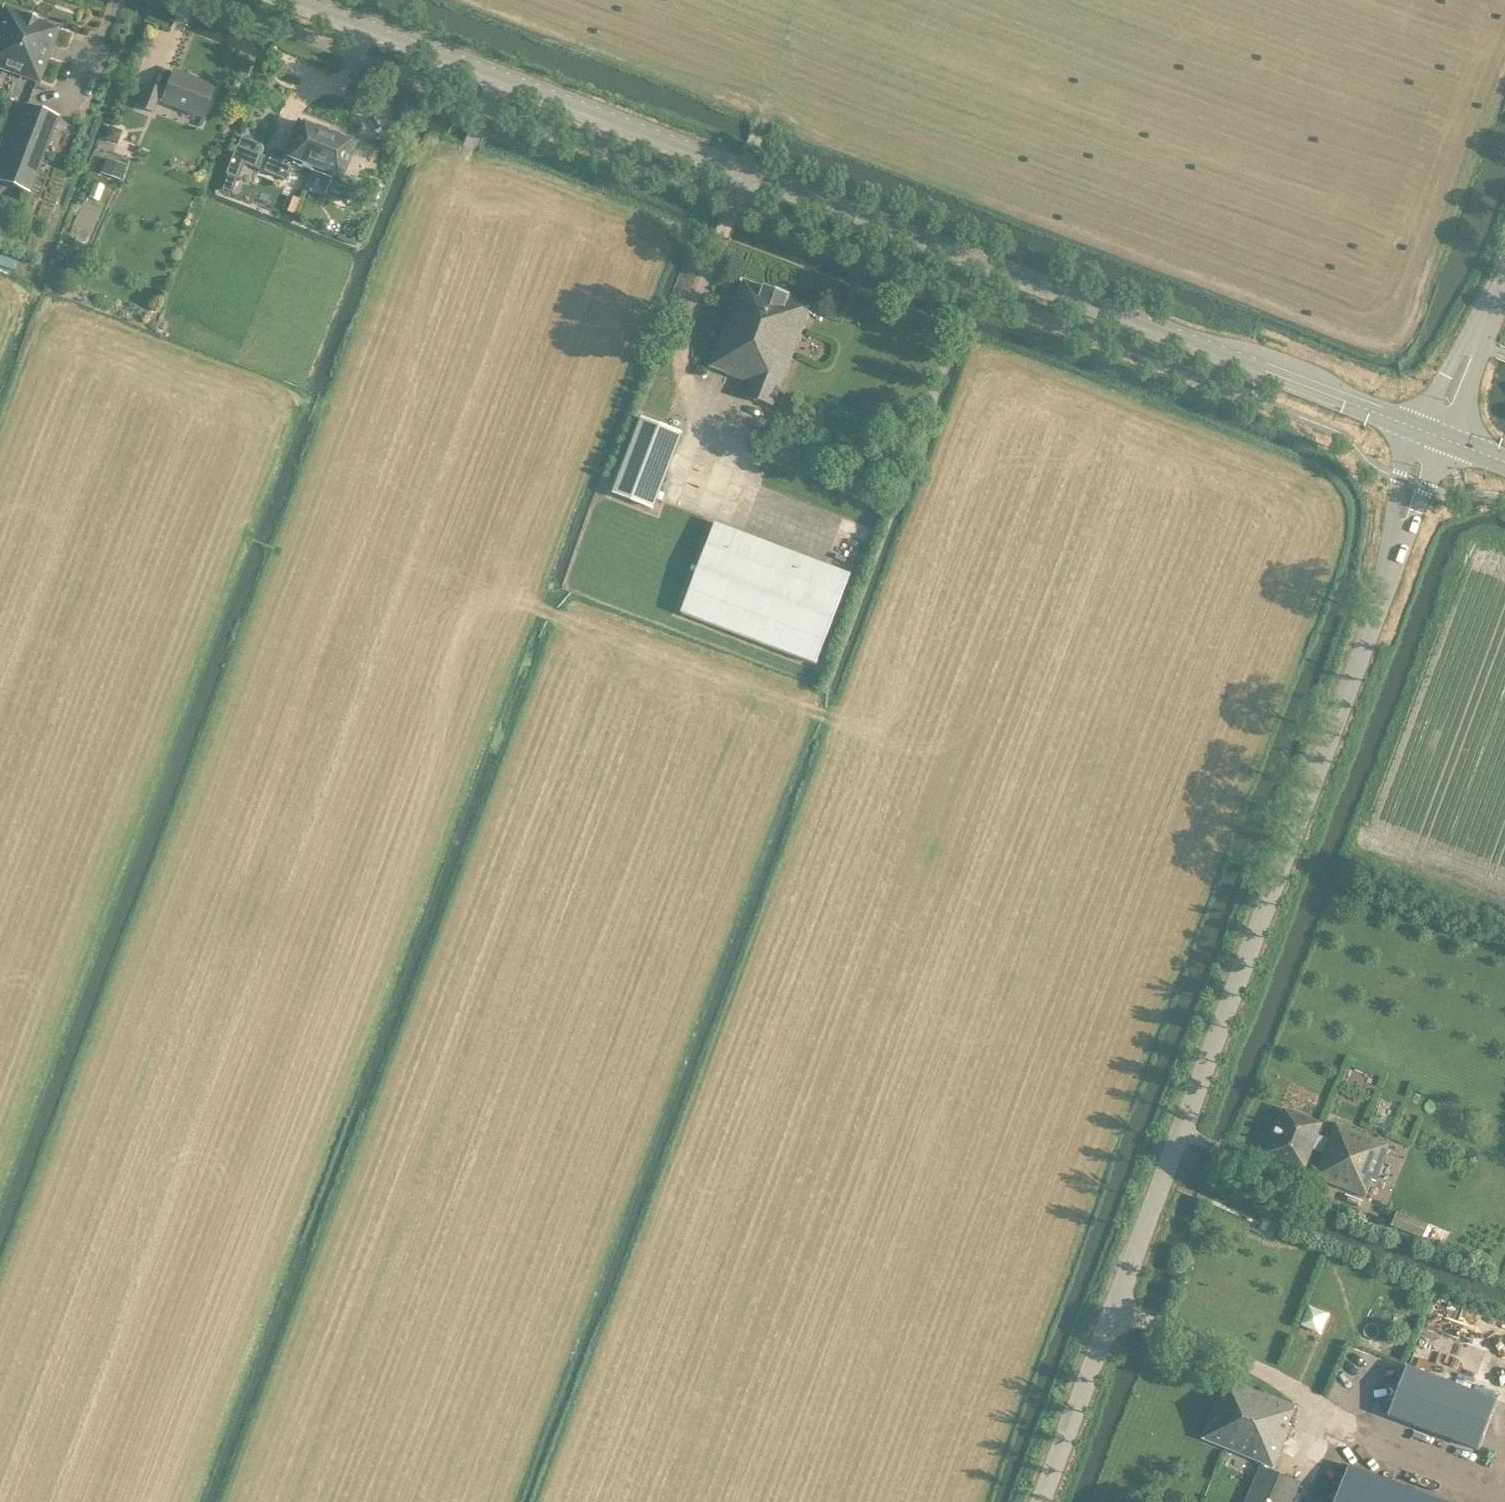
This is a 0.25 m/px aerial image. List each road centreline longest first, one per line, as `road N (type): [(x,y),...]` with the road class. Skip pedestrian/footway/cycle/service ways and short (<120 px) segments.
road 1 (tertiary): [(1418,428),(296,0)]
road 2 (unclassified): [(1398,544),(1039,1501)]
road 3 (unclassified): [(1482,325),(1457,350),(1418,428)]
road 4 (unclassified): [(1418,428),(1393,512),(1398,544)]

